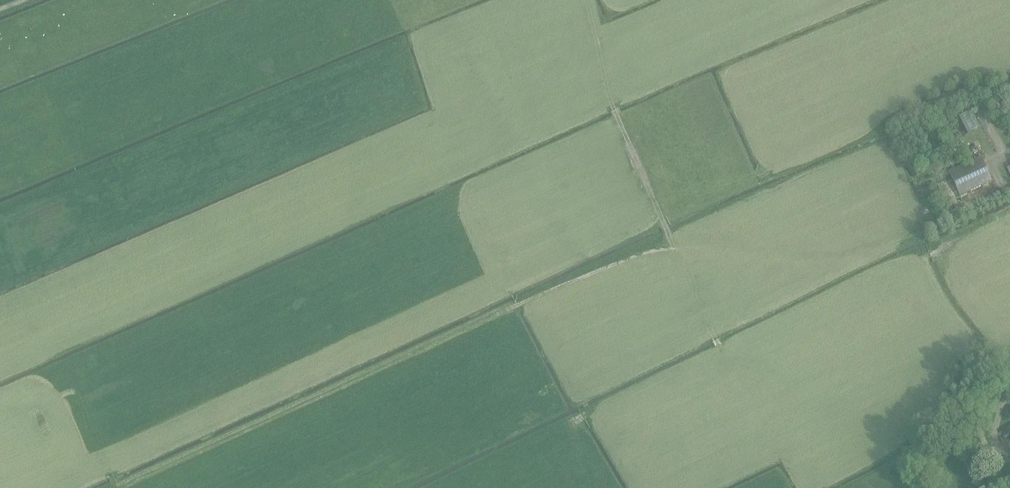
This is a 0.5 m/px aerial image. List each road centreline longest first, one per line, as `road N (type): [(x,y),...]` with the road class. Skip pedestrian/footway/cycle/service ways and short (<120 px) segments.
road 1 (track): [(119,487),(616,265),(675,245),(851,257),(994,201),(1003,194),(999,182)]
road 2 (track): [(588,0),(628,142),(721,352)]

